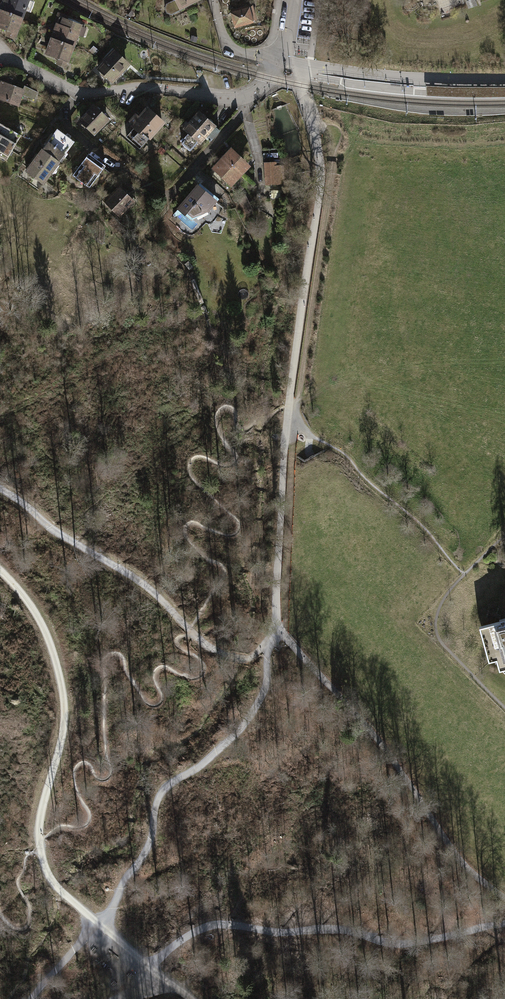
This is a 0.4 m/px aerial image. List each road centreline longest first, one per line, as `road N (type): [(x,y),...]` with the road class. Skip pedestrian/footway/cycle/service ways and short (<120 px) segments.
road 1 (track): [(278,628),(286,440),(321,190),(302,91)]
road 2 (track): [(109,998),(200,930),(345,929),(414,943),(504,923)]
road 3 (track): [(0,569),(40,618),(65,704),(40,821),(41,855),(50,878),(98,925)]
road 4 (track): [(504,898),(462,863),(377,739),(278,628)]
road 5 (track): [(271,637),(254,708),(218,751),(164,787),(148,847),(98,925)]
road 6 (track): [(0,488),(58,535),(149,587),(210,647),(250,659),(271,637)]
road 7 (residential): [(286,63),(253,94),(227,101),(140,87),(75,93),(0,58)]

